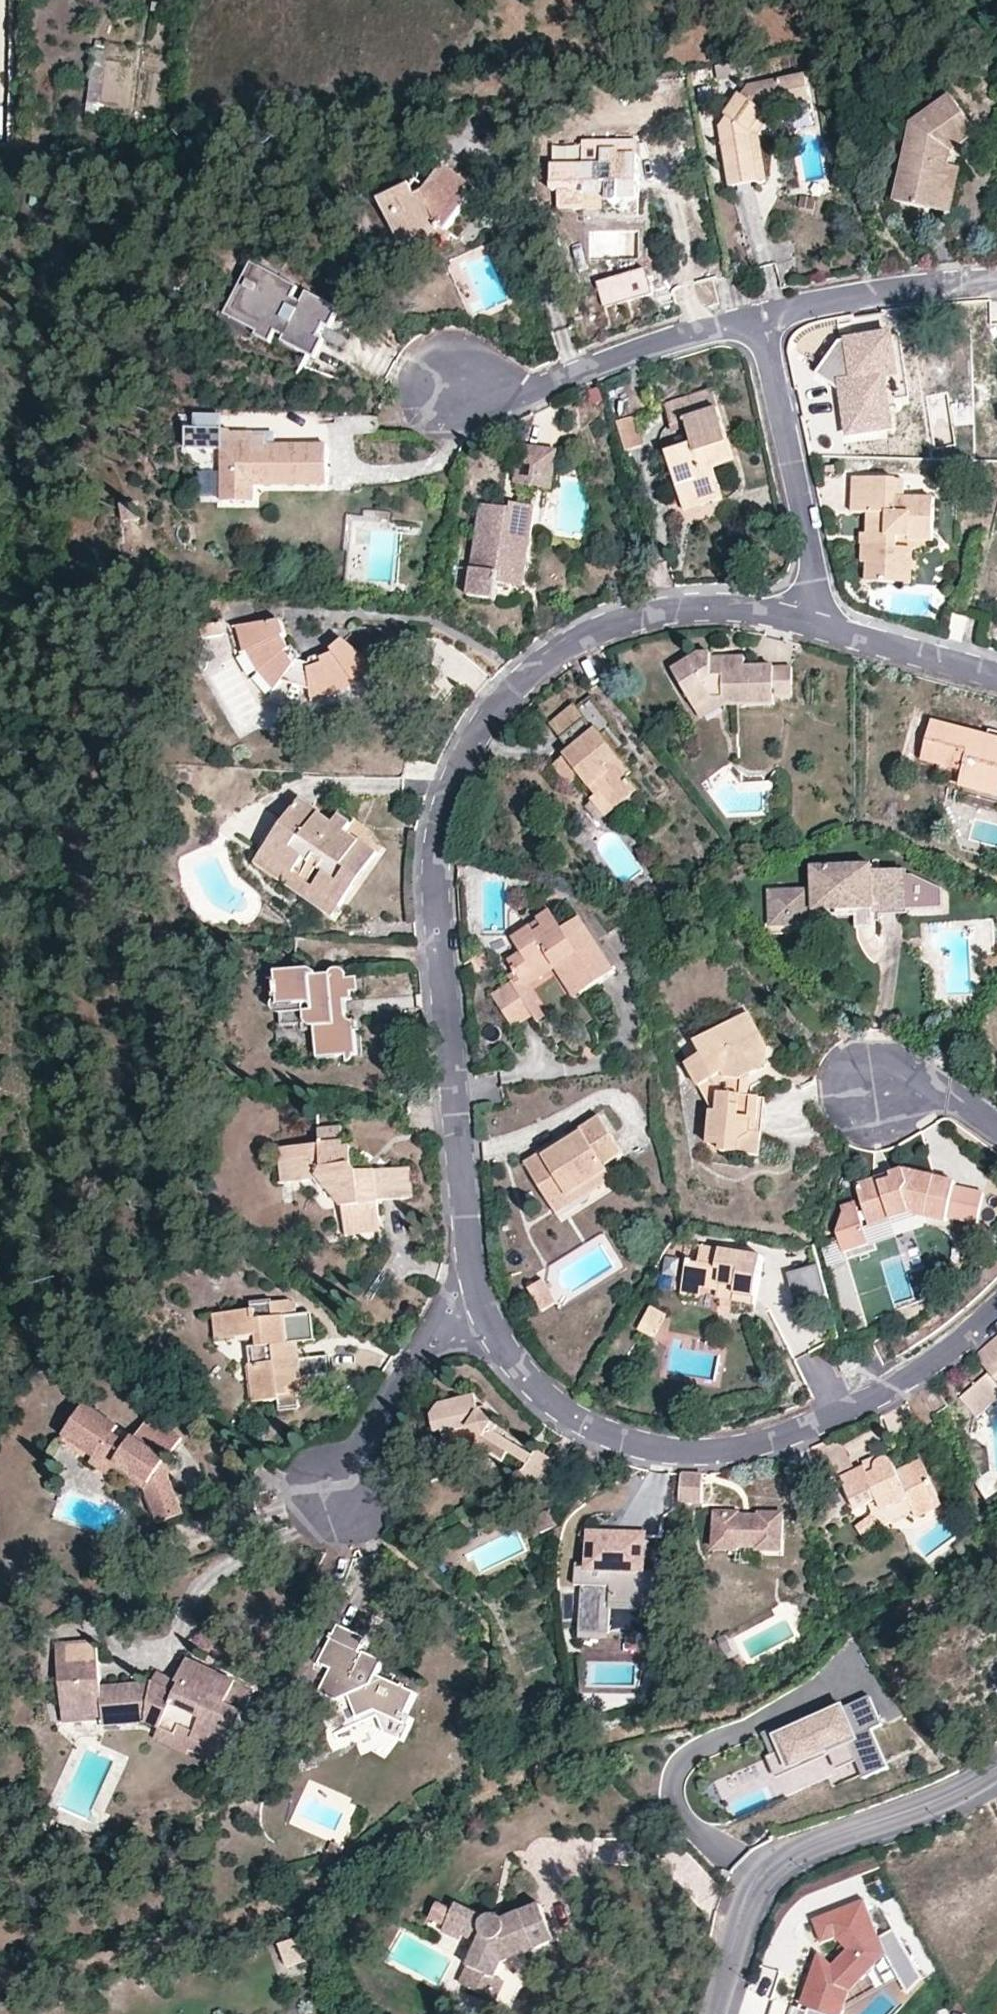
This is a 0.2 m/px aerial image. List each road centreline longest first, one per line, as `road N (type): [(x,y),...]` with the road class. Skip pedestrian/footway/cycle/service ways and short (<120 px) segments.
road 1 (residential): [(466,1285),(436,891),(443,812),(462,756),(532,673),(616,625),(702,607),(827,629)]
road 2 (residential): [(996,1305),(901,1383),(790,1435),(676,1453),(602,1435),(545,1399),(483,1330),(466,1285)]
road 3 (residential): [(710,2013),(743,1905),(767,1870),(804,1845),(956,1789),(996,1763)]
road 4 (residential): [(760,314),(512,398),(471,396),(439,377)]
road 5 (residential): [(827,629),(760,314)]
road 6 (residential): [(466,1285),(328,1501)]
road 7 (residential): [(996,280),(760,314)]
road 8 (residential): [(827,629),(996,675)]
road 9 (residential): [(996,1131),(911,1085),(866,1084)]

